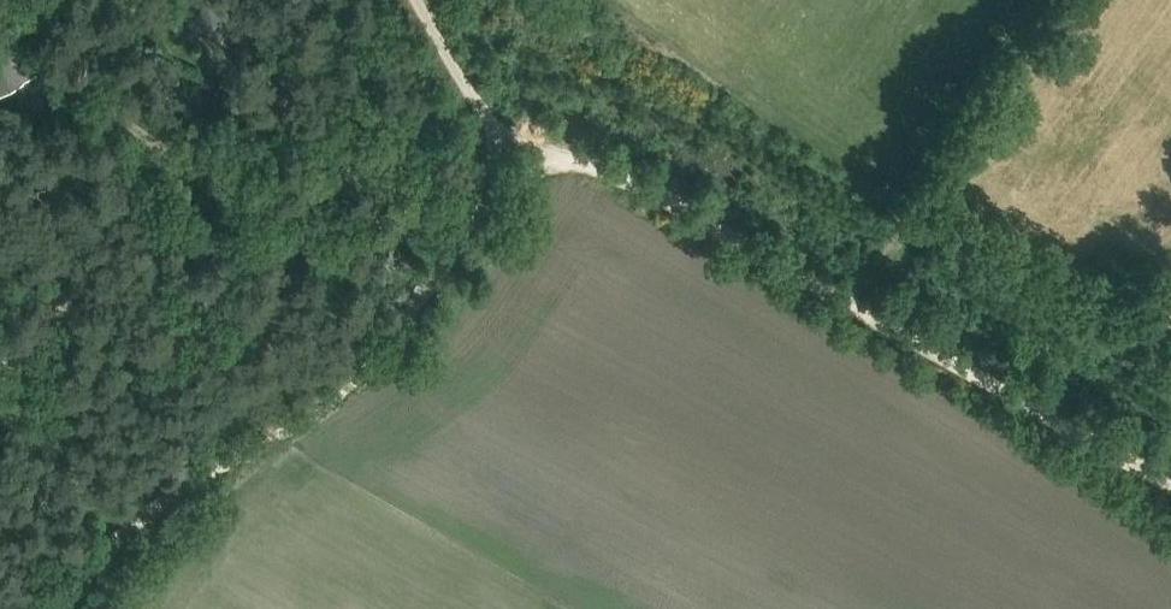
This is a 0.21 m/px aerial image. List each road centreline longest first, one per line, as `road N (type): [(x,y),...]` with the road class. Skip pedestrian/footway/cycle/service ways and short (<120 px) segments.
road 1 (track): [(1170,484),(632,182),(554,161),(490,185),(408,318),(342,392),(148,515),(53,608)]
road 2 (track): [(418,0),(495,126),(490,185),(360,228),(164,261),(27,325),(0,352)]

